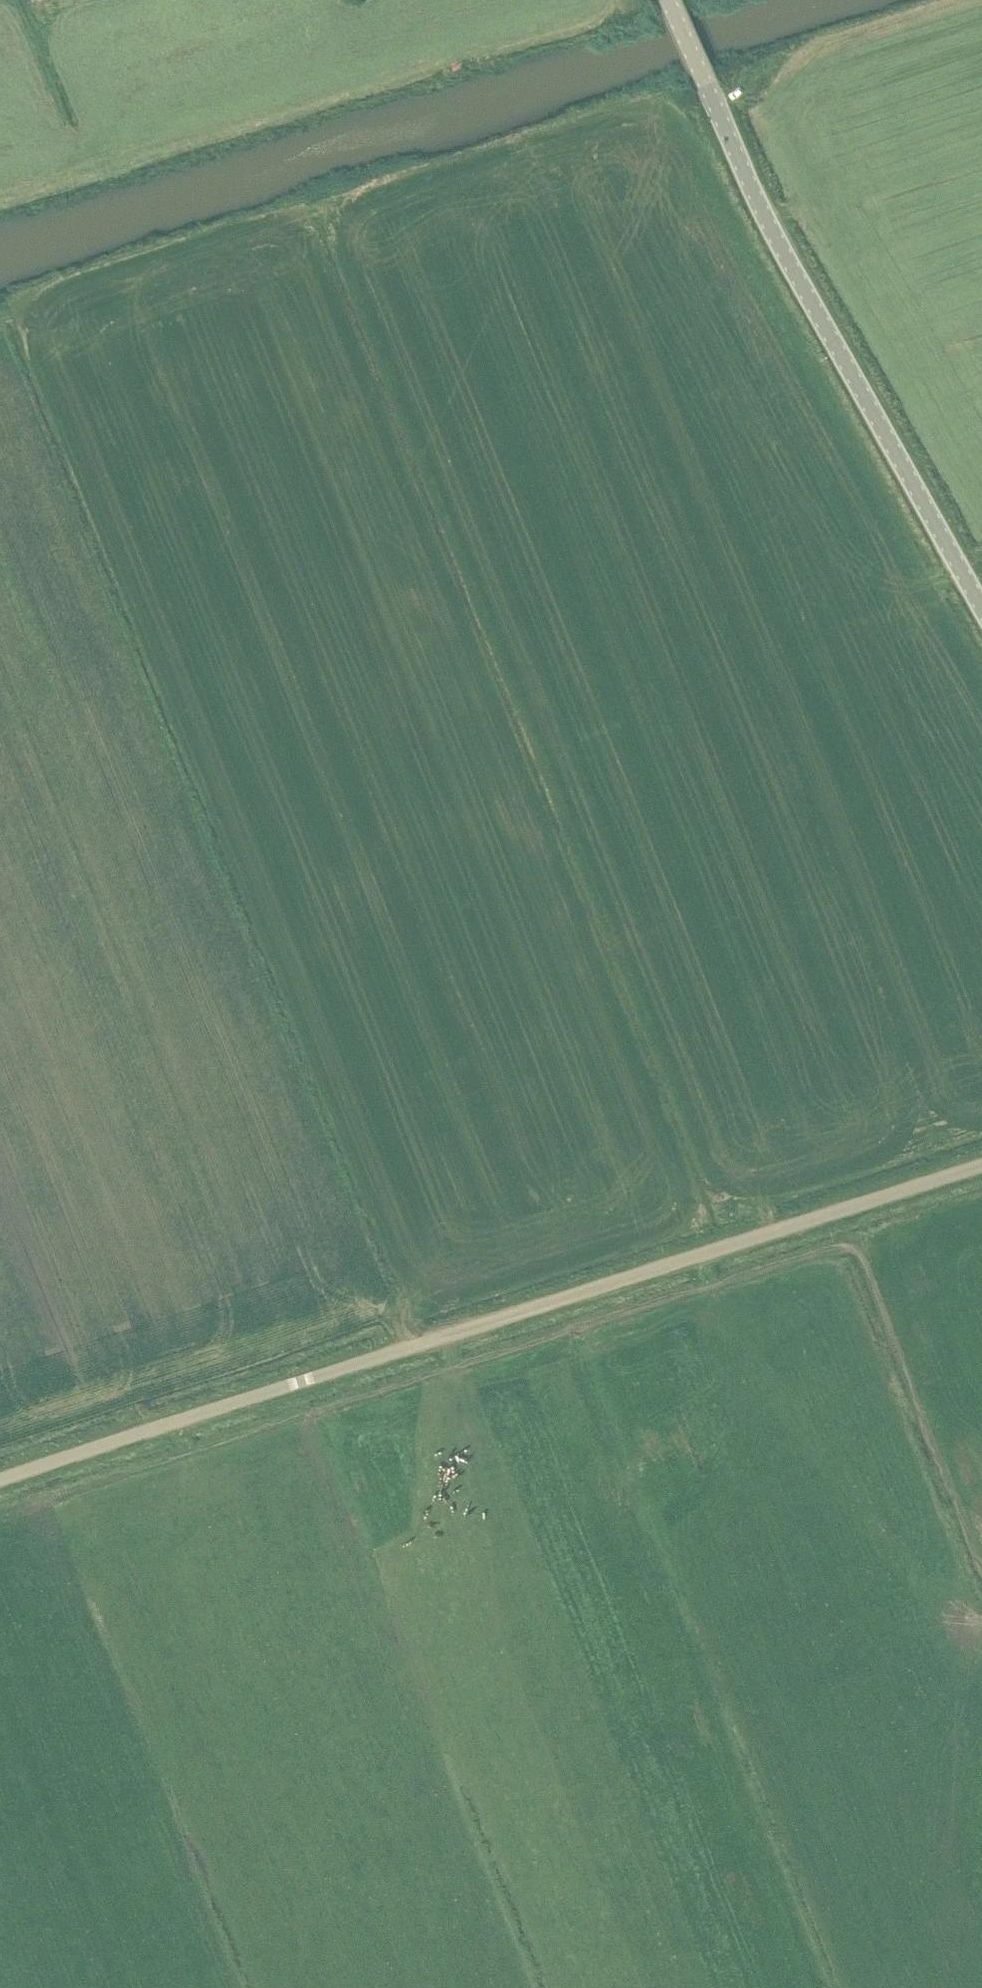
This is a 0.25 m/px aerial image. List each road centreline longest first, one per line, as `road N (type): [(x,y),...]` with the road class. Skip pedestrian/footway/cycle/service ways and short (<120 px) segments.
road 1 (unclassified): [(0,1484),(981,1166)]
road 2 (tertiary): [(981,595),(793,251),(673,0)]

